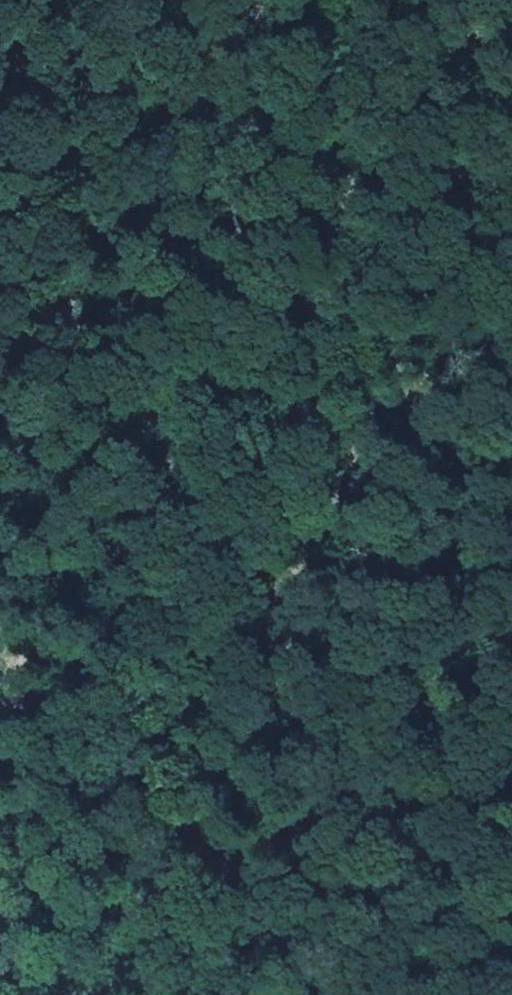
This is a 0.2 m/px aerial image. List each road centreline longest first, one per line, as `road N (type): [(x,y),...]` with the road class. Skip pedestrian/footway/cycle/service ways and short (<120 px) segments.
road 1 (track): [(0,214),(136,0)]

